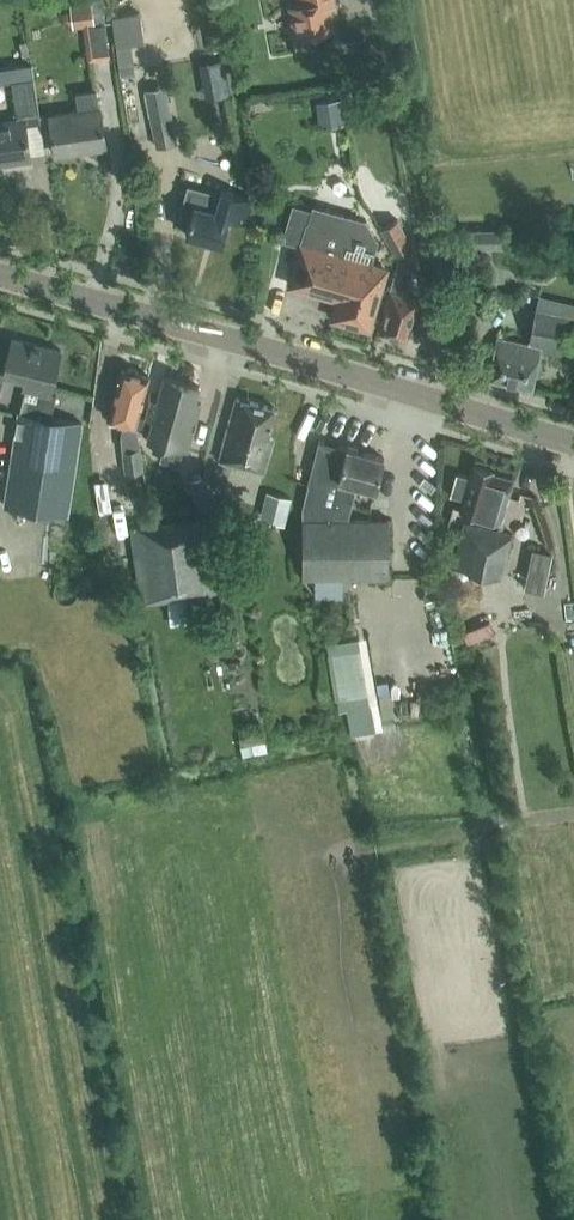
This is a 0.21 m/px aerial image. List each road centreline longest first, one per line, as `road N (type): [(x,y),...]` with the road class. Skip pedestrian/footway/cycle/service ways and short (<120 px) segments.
road 1 (tertiary): [(573,444),(0,274)]
road 2 (track): [(443,403),(380,0)]

